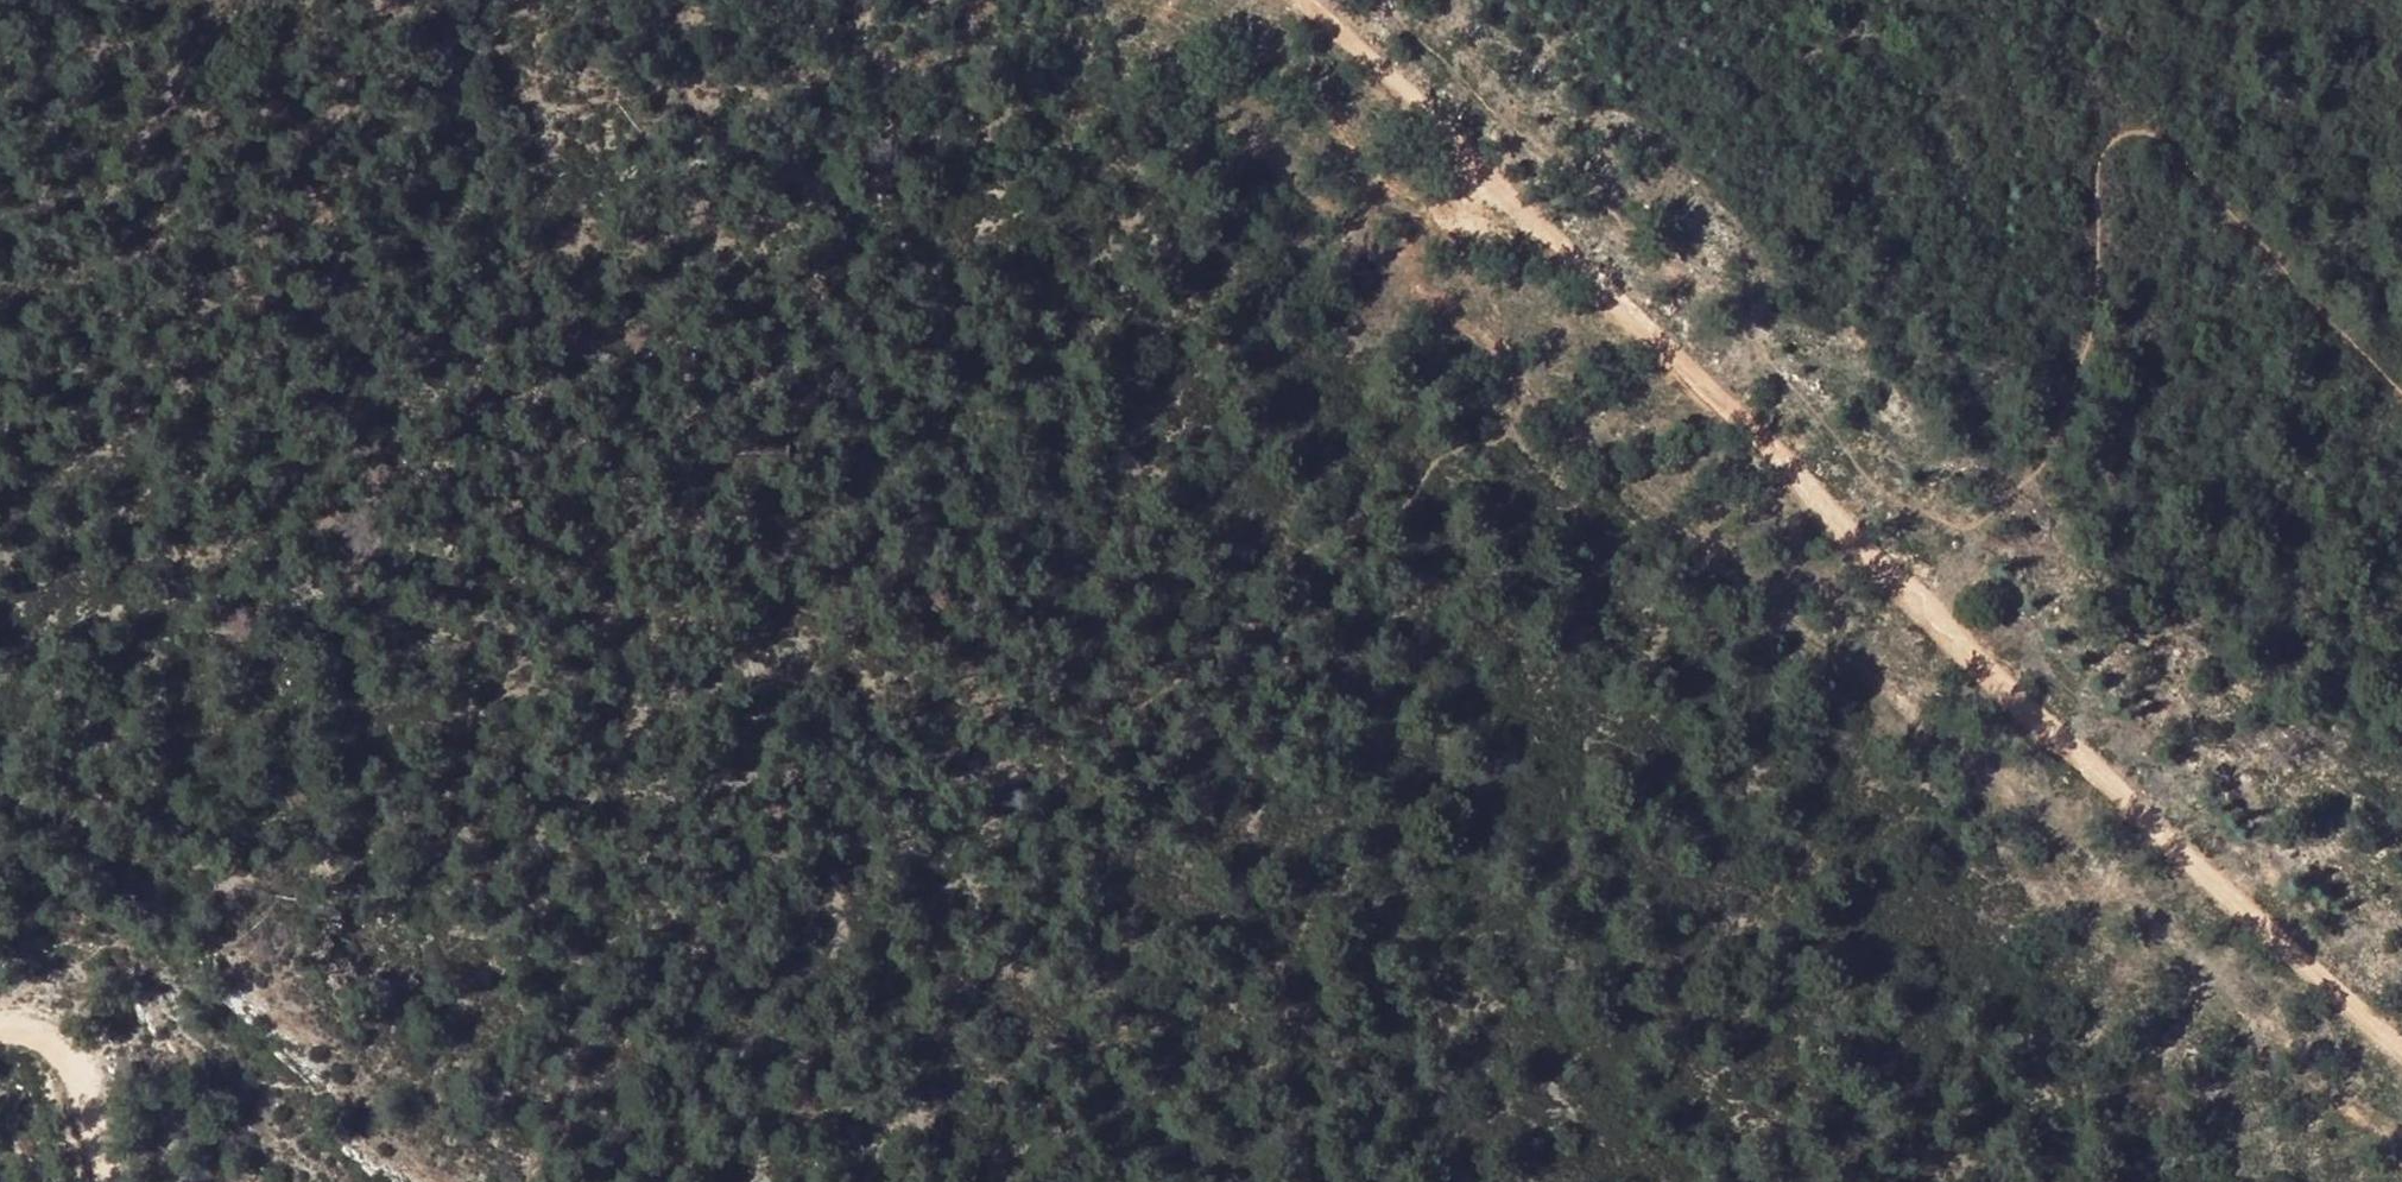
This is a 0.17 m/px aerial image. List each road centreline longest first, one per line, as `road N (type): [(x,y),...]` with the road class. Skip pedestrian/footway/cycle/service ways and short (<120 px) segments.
road 1 (track): [(1313,0),(2156,827),(2401,1050)]
road 2 (track): [(121,1181),(92,1087),(36,1007),(0,1003)]

